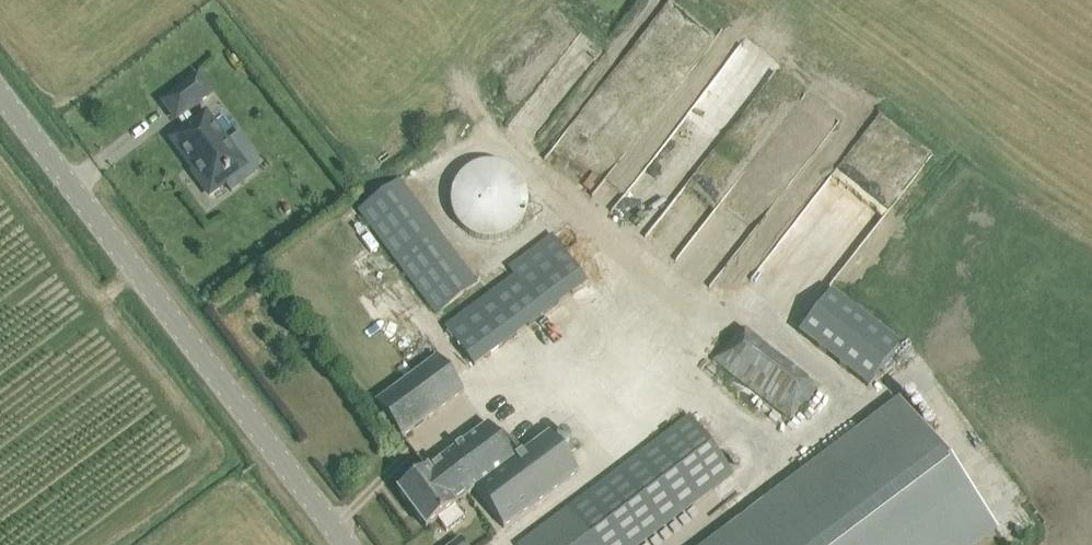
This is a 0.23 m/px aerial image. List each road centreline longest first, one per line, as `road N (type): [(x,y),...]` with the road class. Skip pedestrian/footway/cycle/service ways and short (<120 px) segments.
road 1 (unclassified): [(344,544),(0,89)]

